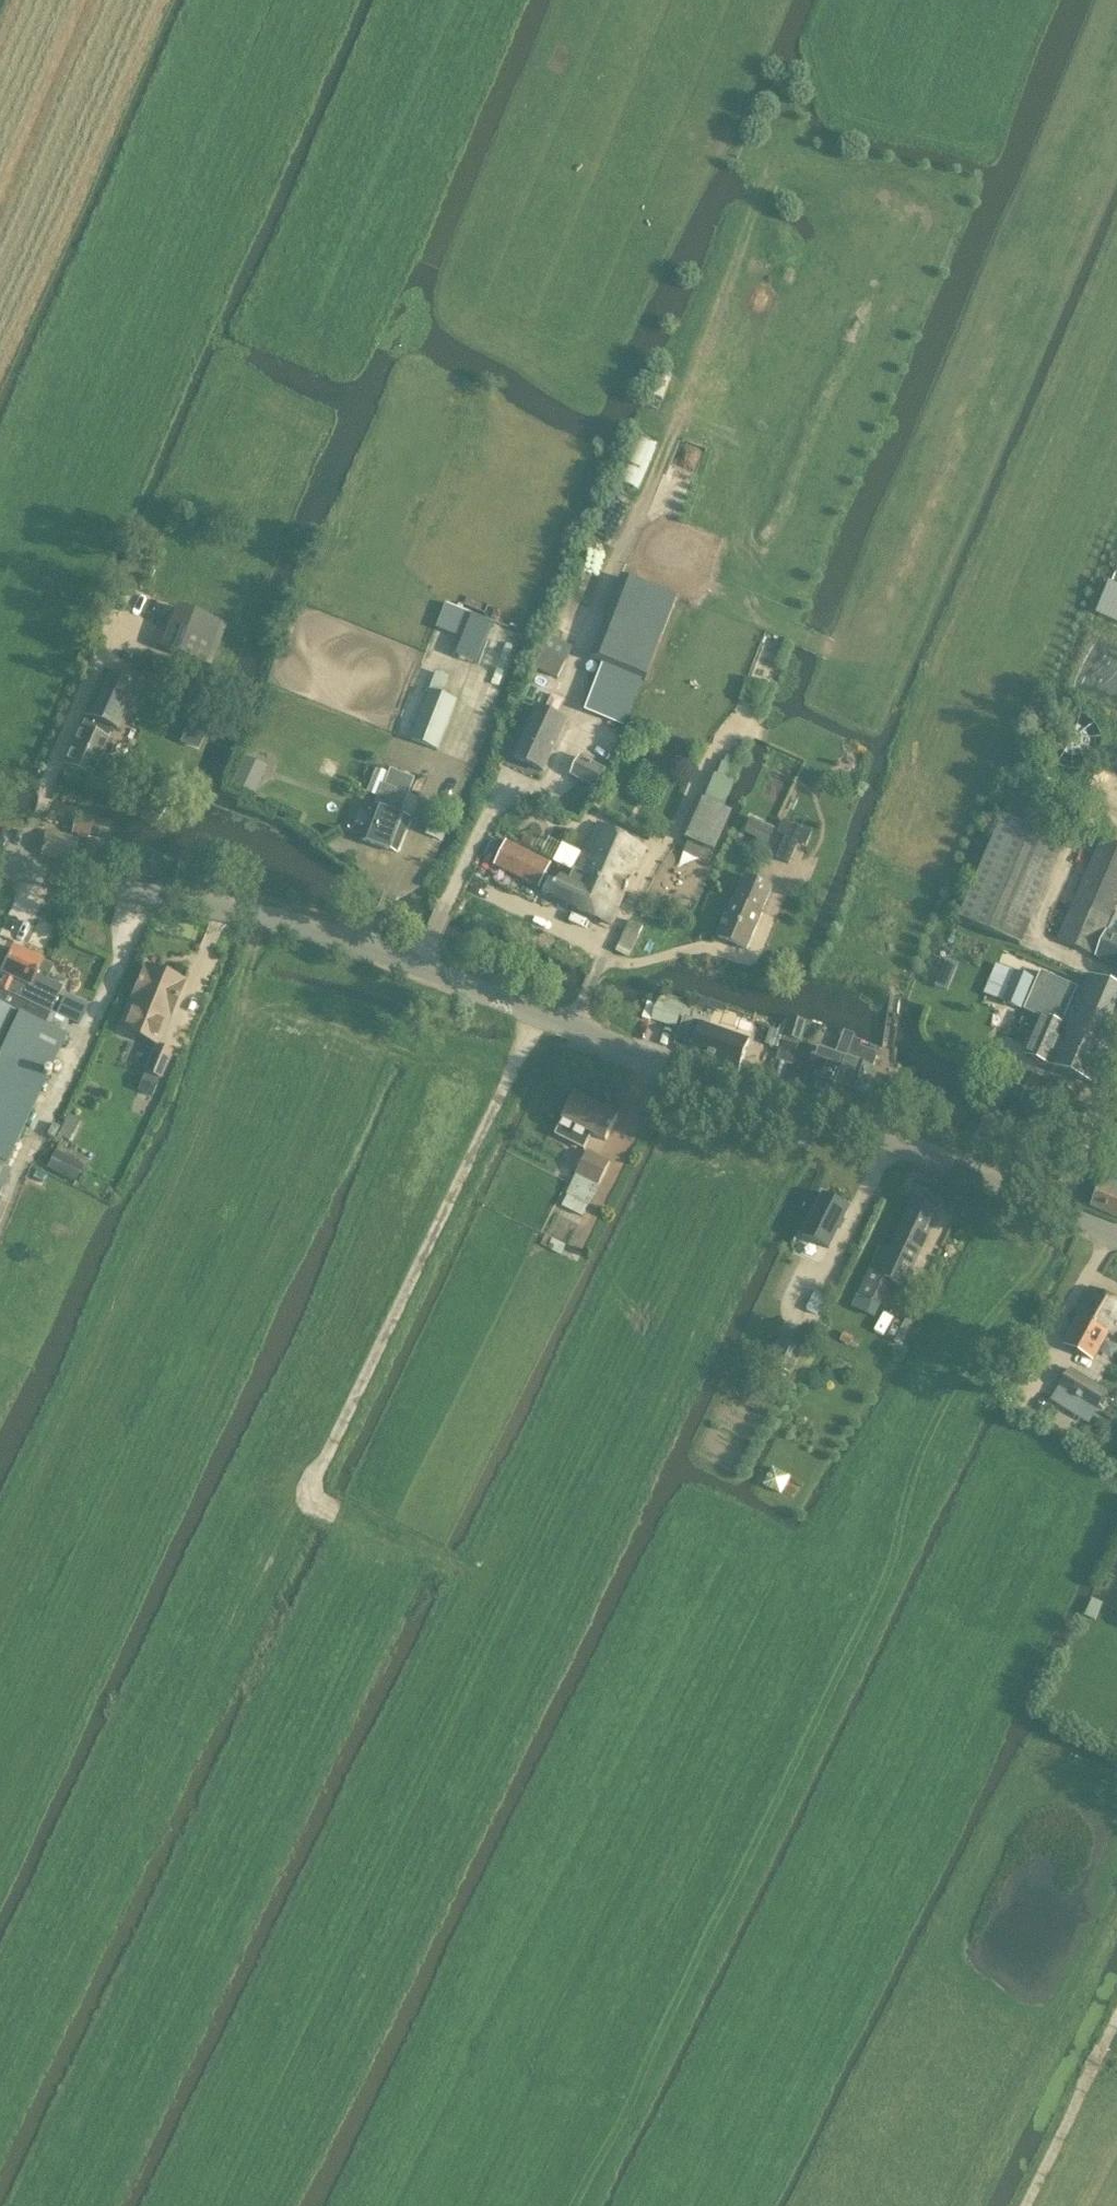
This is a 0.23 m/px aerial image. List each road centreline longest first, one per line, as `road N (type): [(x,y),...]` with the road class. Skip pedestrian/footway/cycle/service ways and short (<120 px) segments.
road 1 (tertiary): [(0,860),(261,905),(1011,1178),(1116,1225)]
road 2 (track): [(1030,2205),(1116,2021)]

